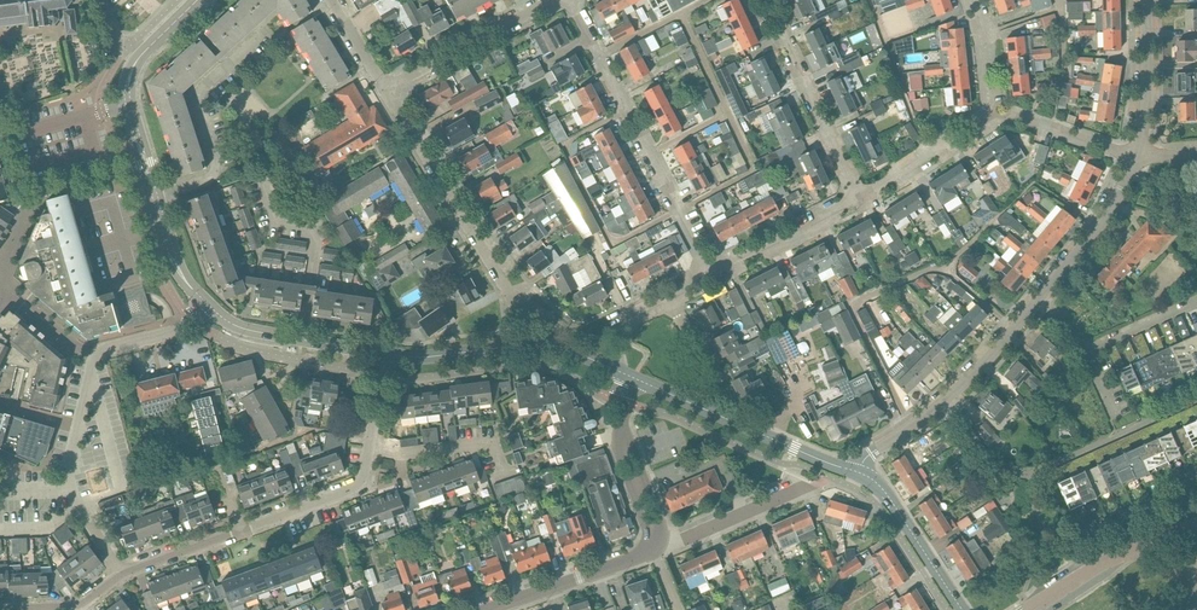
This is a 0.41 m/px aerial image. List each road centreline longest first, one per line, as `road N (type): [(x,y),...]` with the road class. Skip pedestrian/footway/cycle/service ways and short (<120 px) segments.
road 1 (residential): [(121,573),(68,468),(94,359),(107,348),(182,329),(211,307)]
road 2 (residential): [(707,272),(570,0)]
road 3 (residential): [(1196,401),(1036,474),(1004,475),(944,403)]
road 4 (residential): [(386,90),(534,344)]
road 5 (residential): [(121,573),(362,482),(370,448)]
road 6 (residential): [(155,196),(216,171),(199,96),(273,27)]
road 7 (secondary): [(856,475),(633,377)]
road 8 (secondary): [(155,196),(129,104),(131,72),(196,0)]
road 9 (residential): [(858,198),(767,0)]
road 10 (residential): [(386,90),(551,0)]
road 11 (unclassified): [(1030,609),(1127,552),(1196,524)]
road 12 (secondary): [(386,354),(251,331),(211,307)]
road 13 (unclassified): [(484,609),(652,547)]
road 14 (unclassified): [(652,547),(653,522),(618,442),(633,377)]
road 15 (unclassified): [(1043,298),(1124,189),(1138,154)]
road 16 (secondary): [(963,609),(887,497),(856,475)]
road 17 (residential): [(707,272),(858,198)]
road 18 (residential): [(652,547),(805,486)]
road 19 (residential): [(1138,154),(1018,116),(988,115)]
road 20 (residential): [(858,198),(988,115)]
road 21 (unclassified): [(1138,154),(1143,0)]
road 22 (residential): [(370,448),(401,454),(493,442),(500,470)]
road 23 (secondary): [(534,344),(424,358),(386,354)]
road 24 (unclassified): [(944,403),(1043,298)]
road 25 (secondary): [(211,307),(180,271),(155,196)]
road 26 (residential): [(1087,351),(1196,300)]

